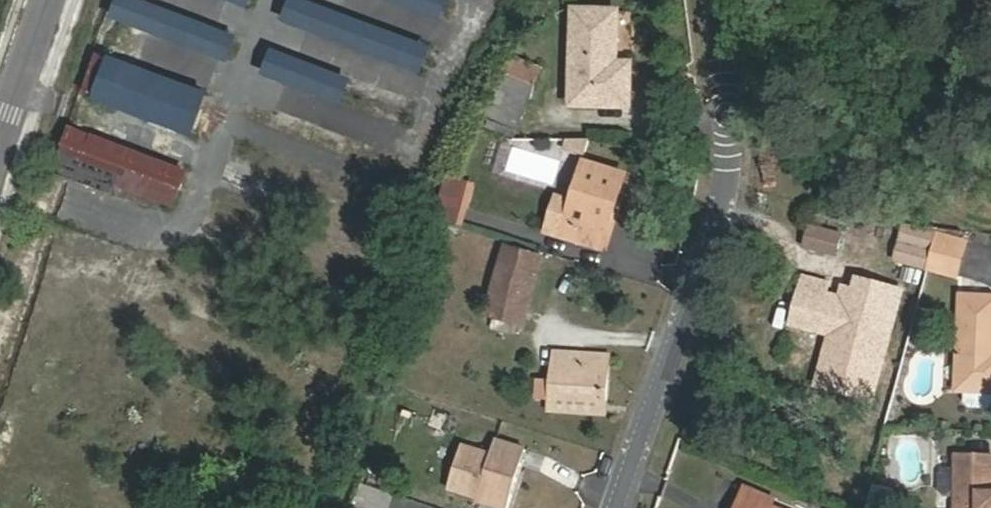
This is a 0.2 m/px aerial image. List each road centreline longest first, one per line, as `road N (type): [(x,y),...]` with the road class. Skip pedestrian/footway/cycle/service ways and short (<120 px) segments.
road 1 (residential): [(622,507),(737,181),(719,0)]
road 2 (tertiary): [(54,0),(0,157)]

